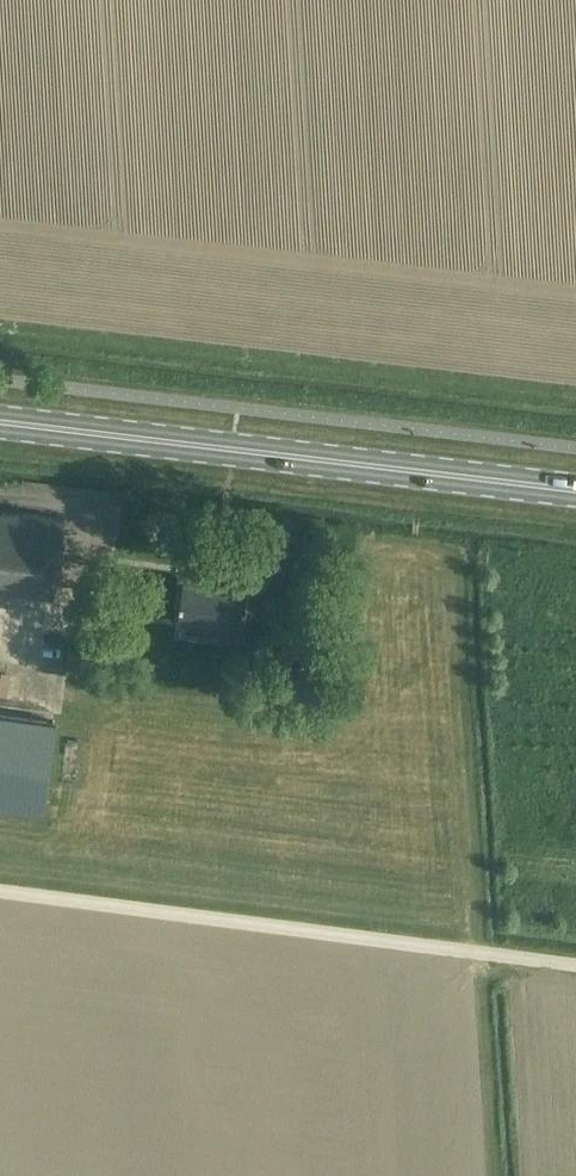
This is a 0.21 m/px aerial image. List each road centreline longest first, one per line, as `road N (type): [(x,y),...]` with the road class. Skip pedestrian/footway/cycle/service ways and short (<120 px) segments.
road 1 (track): [(0,890),(575,965)]
road 2 (primary): [(0,422),(575,491)]

